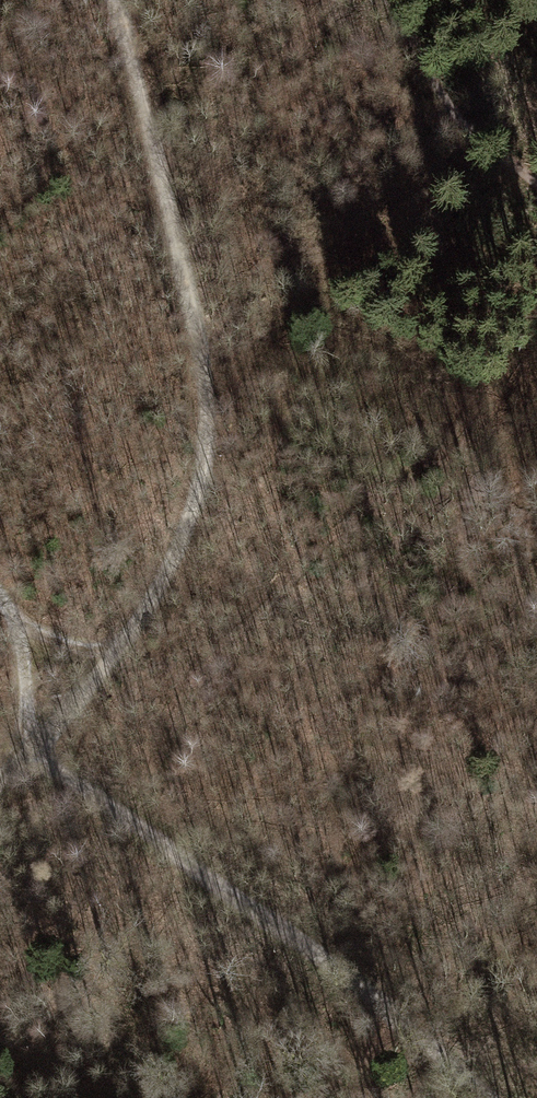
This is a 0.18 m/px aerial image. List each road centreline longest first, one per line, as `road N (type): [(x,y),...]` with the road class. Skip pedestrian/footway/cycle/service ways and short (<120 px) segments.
road 1 (track): [(116,655),(171,557),(201,478),(205,345),(110,0)]
road 2 (track): [(490,1097),(404,1014),(26,752)]
road 3 (track): [(26,752),(116,655),(16,632)]
road 4 (track): [(391,0),(450,111),(536,178)]
road 5 (track): [(26,752),(16,632)]

